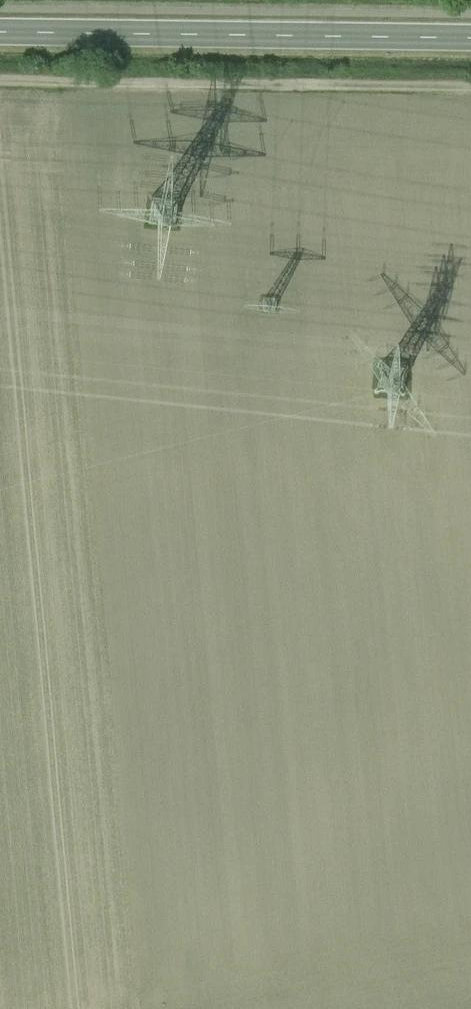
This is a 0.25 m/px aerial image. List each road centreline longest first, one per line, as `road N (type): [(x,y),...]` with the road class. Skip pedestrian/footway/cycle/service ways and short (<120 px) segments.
road 1 (track): [(470,89),(0,79)]
road 2 (secondary): [(0,33),(470,40)]

